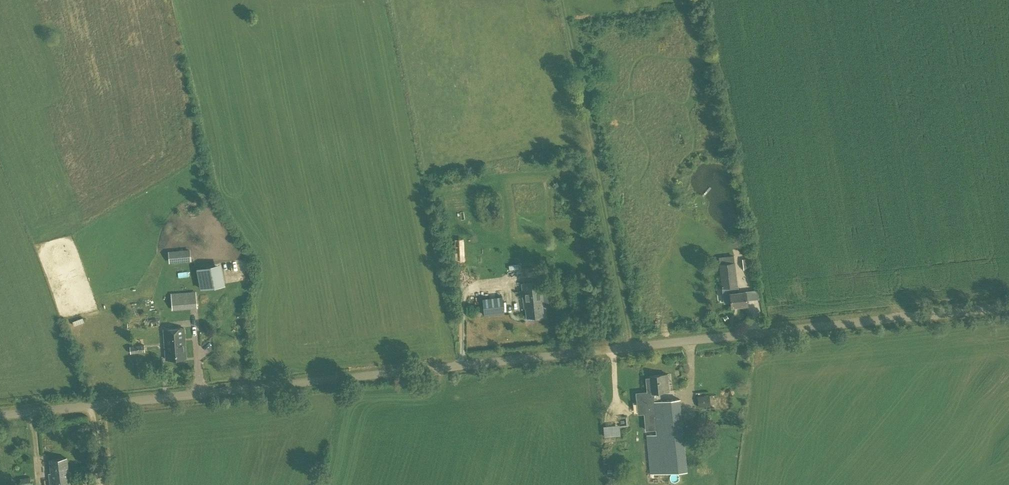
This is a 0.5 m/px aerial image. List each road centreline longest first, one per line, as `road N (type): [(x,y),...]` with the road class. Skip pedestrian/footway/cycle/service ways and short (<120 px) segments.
road 1 (unclassified): [(0,416),(1008,307)]

